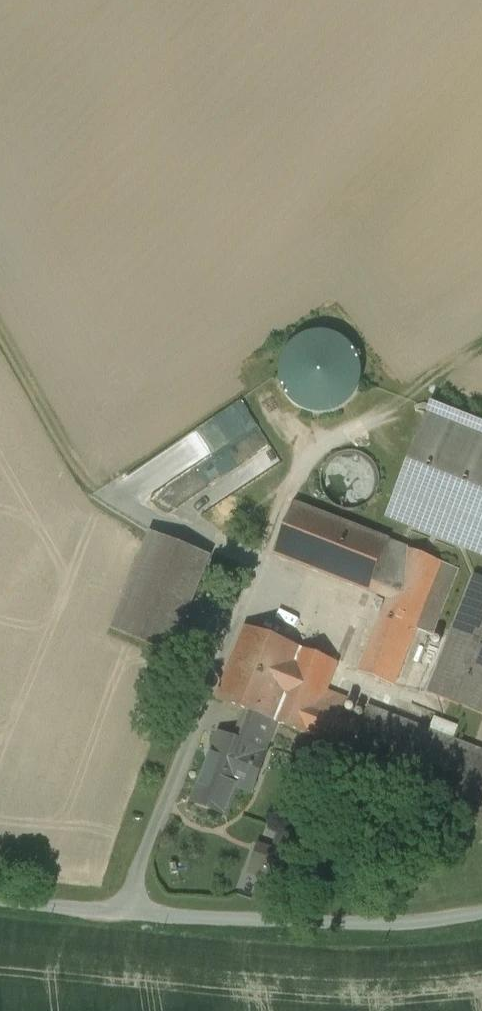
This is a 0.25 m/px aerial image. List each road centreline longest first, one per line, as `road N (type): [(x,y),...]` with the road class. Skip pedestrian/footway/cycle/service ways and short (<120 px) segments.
road 1 (unclassified): [(0,895),(124,915),(330,922),(419,919),(481,906)]
road 2 (track): [(0,322),(109,499),(262,564)]
road 3 (track): [(481,345),(325,445),(293,483),(257,586)]

